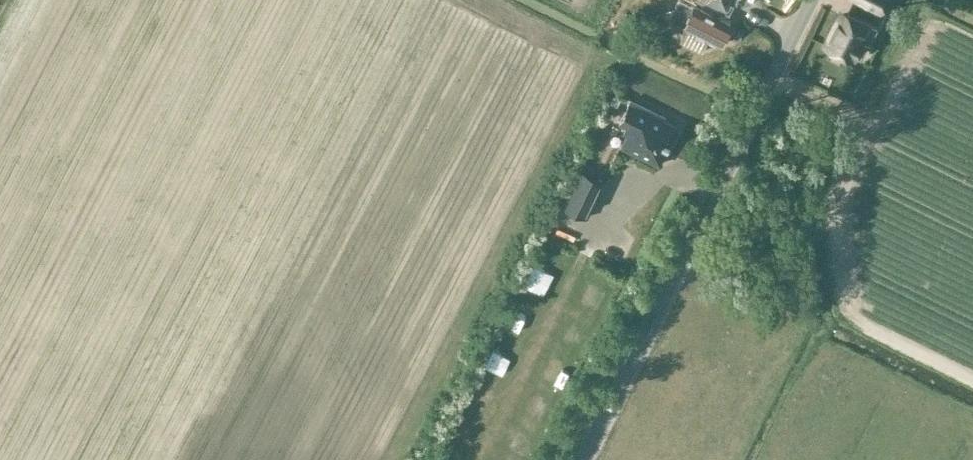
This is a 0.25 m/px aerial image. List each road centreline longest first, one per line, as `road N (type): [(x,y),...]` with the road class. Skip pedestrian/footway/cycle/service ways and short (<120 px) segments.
road 1 (unclassified): [(583,459),(812,0)]
road 2 (track): [(775,75),(865,119),(833,193),(829,239),(844,297),(867,328),(972,379)]

